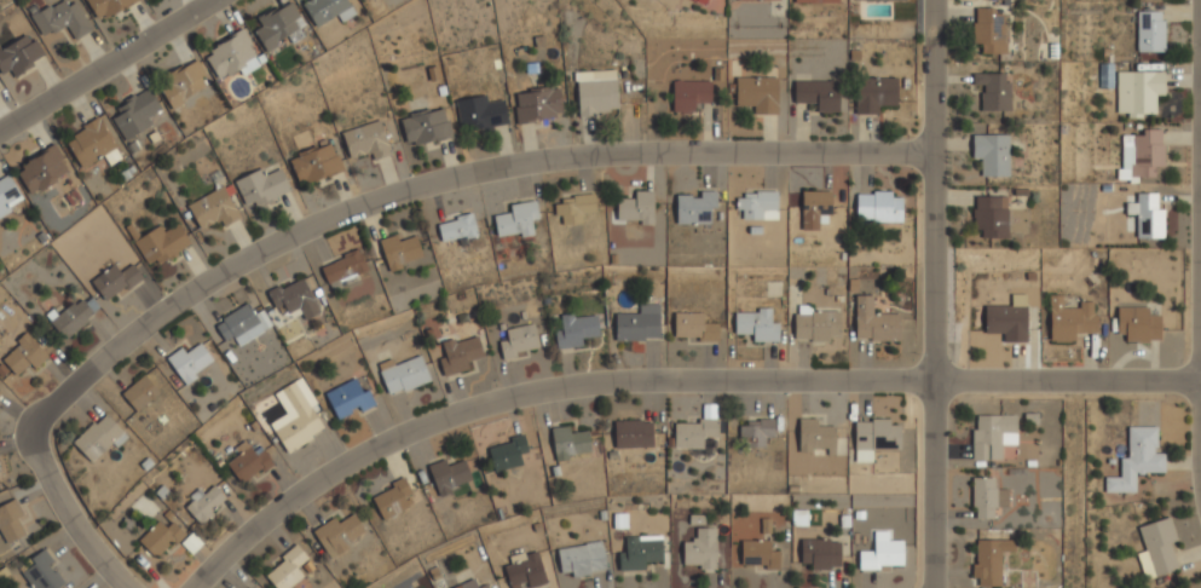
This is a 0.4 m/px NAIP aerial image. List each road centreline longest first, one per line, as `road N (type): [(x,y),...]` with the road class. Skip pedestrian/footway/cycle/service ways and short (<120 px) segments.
road 1 (residential): [(934,155),(651,156),(501,167),(342,213),(200,287),(39,417),(41,462),(82,536),(131,587)]
road 2 (residential): [(1200,380),(565,386),(458,411),(376,448),(294,497),(194,587)]
road 3 (residential): [(934,587),(933,0)]
road 4 (residential): [(213,0),(0,130)]

